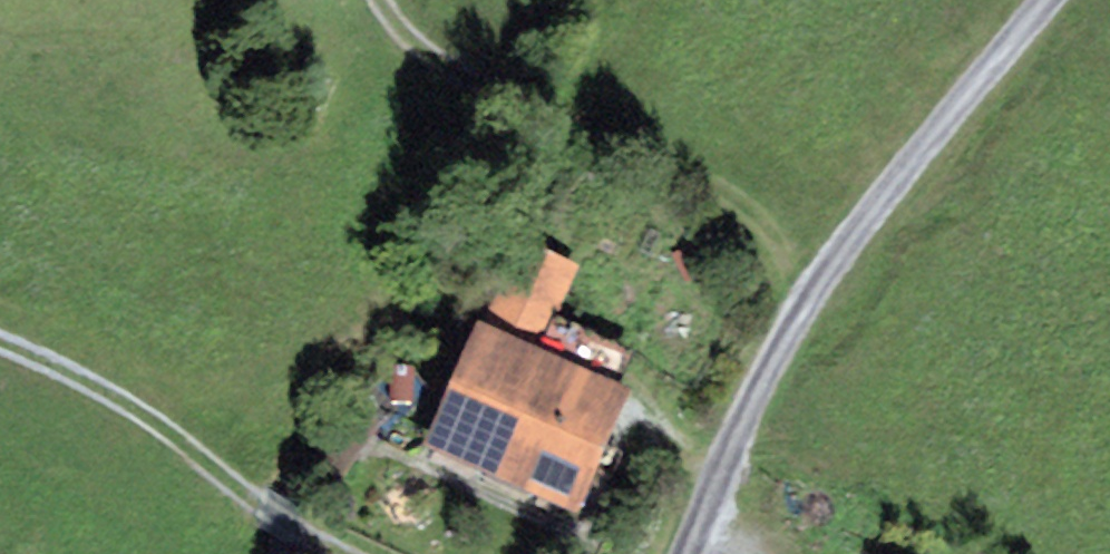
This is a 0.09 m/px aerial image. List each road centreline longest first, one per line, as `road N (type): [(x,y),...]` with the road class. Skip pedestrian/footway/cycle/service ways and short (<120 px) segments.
road 1 (unclassified): [(1050,0),(819,282),(689,553)]
road 2 (track): [(794,322),(718,194),(451,69),(402,33),(381,0)]
road 3 (track): [(349,553),(303,531),(162,429),(0,344)]

